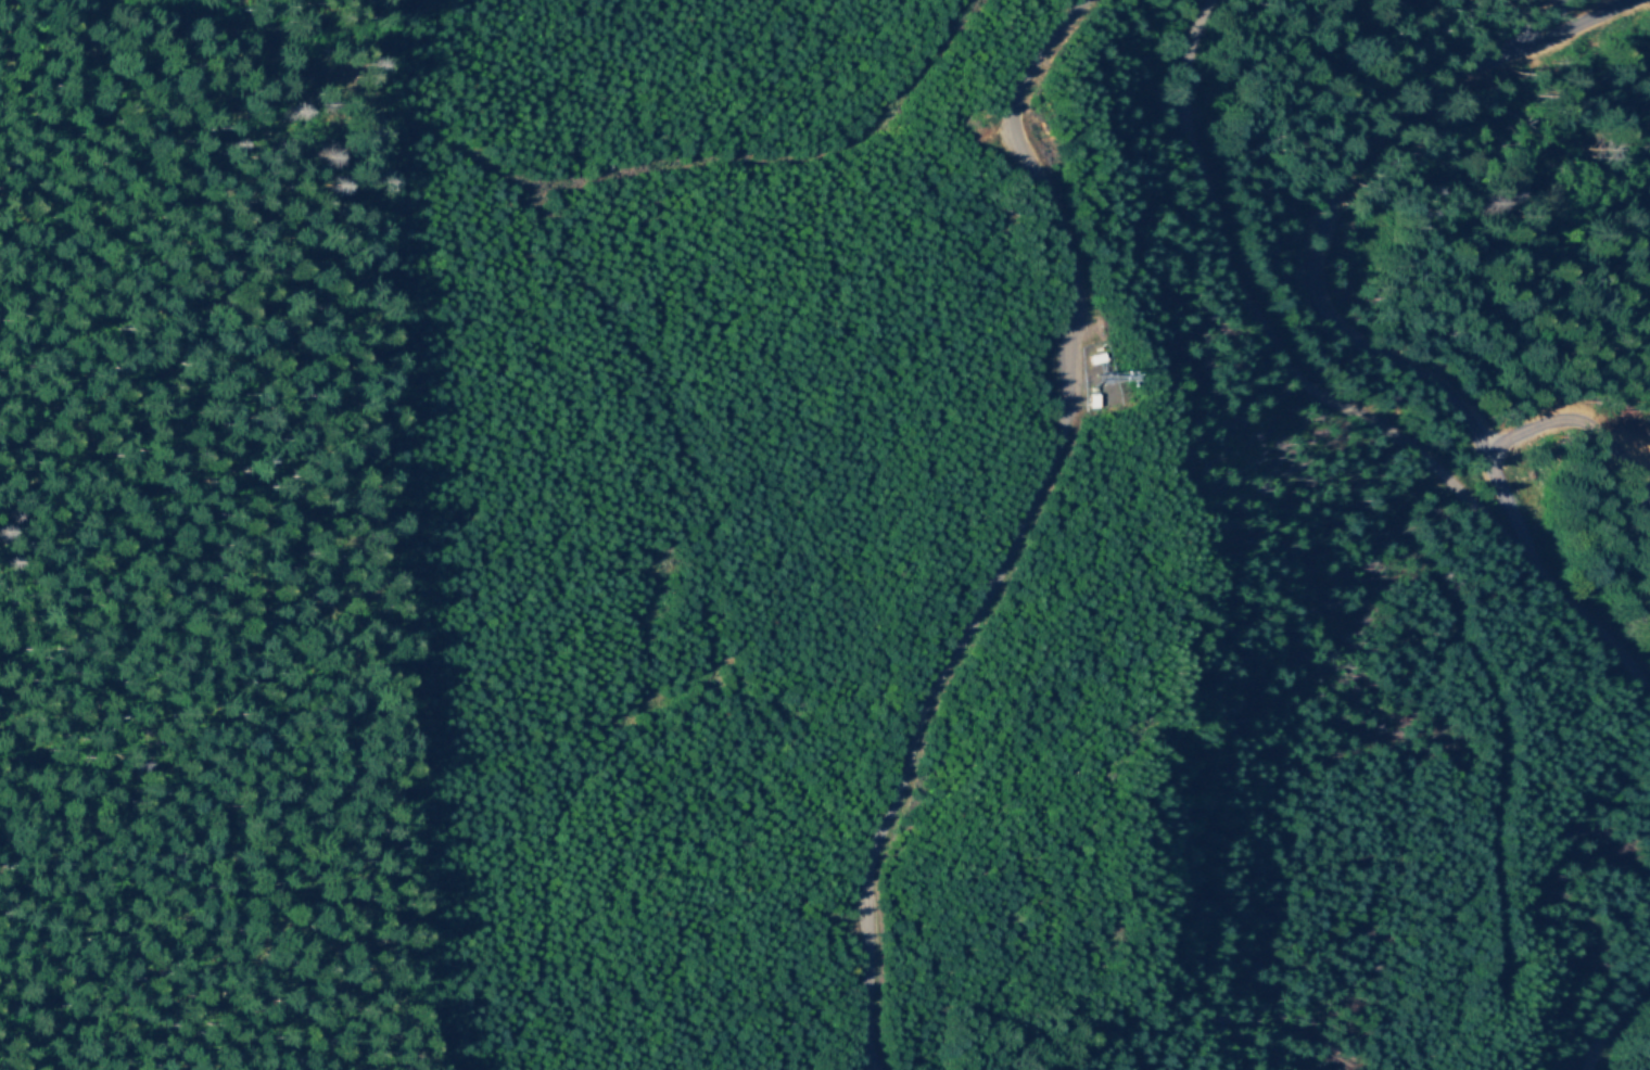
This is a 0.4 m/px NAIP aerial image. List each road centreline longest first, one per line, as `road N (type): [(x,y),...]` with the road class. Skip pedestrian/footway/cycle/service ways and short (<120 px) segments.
road 1 (residential): [(910,1069),(959,773),(1029,549),(1016,319),(991,222),(965,198),(972,63),(1028,0)]

